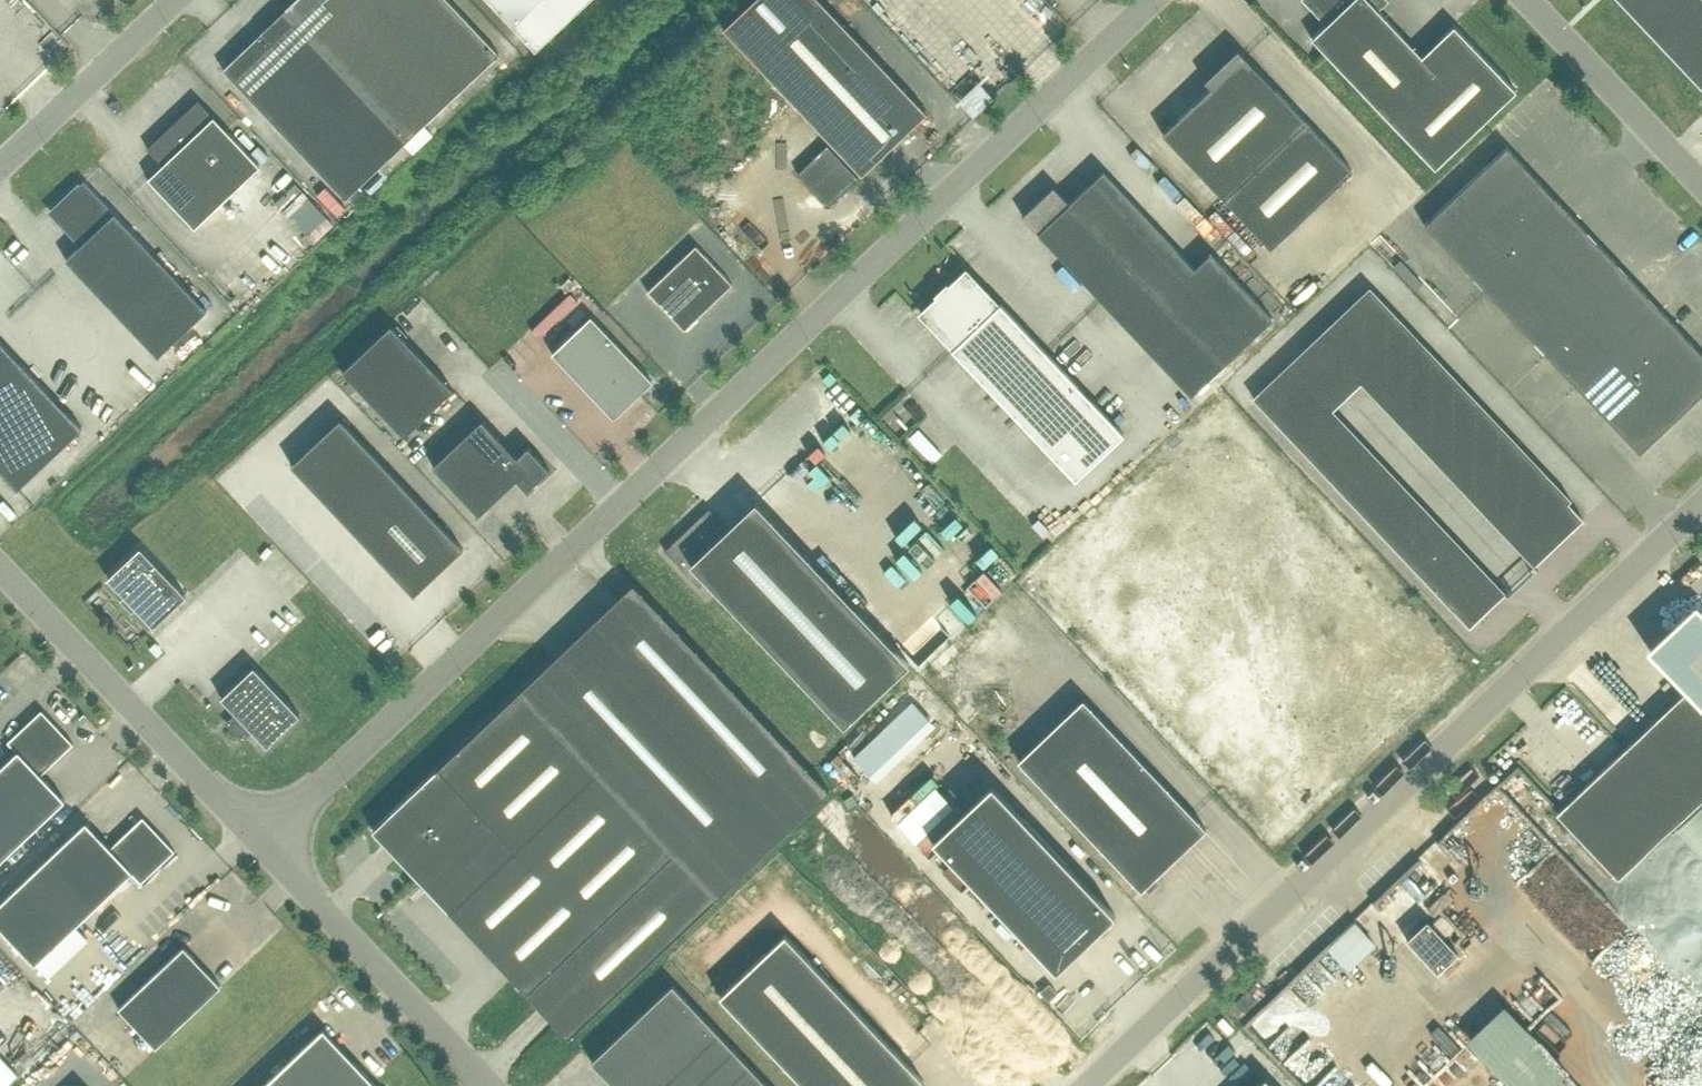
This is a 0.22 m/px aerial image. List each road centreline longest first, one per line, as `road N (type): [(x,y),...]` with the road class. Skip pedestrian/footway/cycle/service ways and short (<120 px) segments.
road 1 (unclassified): [(1150,0),(262,834)]
road 2 (unclassified): [(1701,504),(1083,1085)]
road 3 (unclassified): [(262,834),(0,563)]
road 4 (unclassified): [(477,1085),(262,834)]
road 5 (unclassified): [(1701,186),(1526,0)]
road 6 (unclassified): [(0,165),(174,0)]

